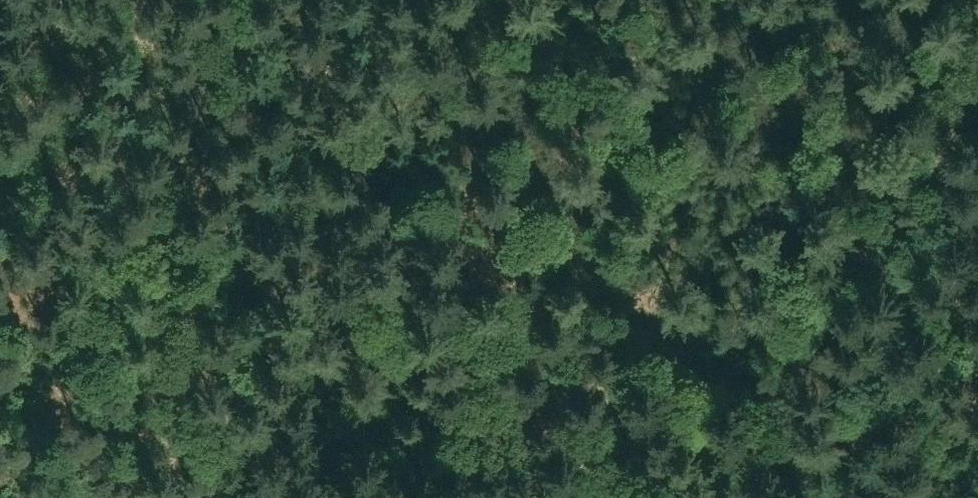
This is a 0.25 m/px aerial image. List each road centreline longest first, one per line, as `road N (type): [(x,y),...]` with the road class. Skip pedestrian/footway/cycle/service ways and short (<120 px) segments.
road 1 (unclassified): [(284,497),(173,364),(162,321),(156,283),(166,211),(212,0)]
road 2 (track): [(977,79),(708,497)]

